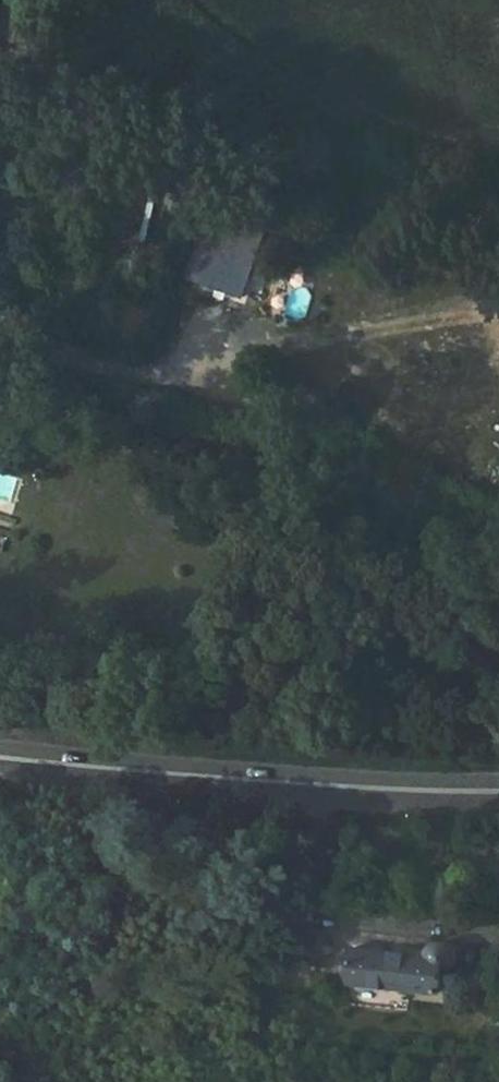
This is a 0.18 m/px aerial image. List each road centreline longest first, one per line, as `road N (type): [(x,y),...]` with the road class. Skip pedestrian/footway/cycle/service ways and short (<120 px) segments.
road 1 (secondary): [(0,765),(498,792)]

